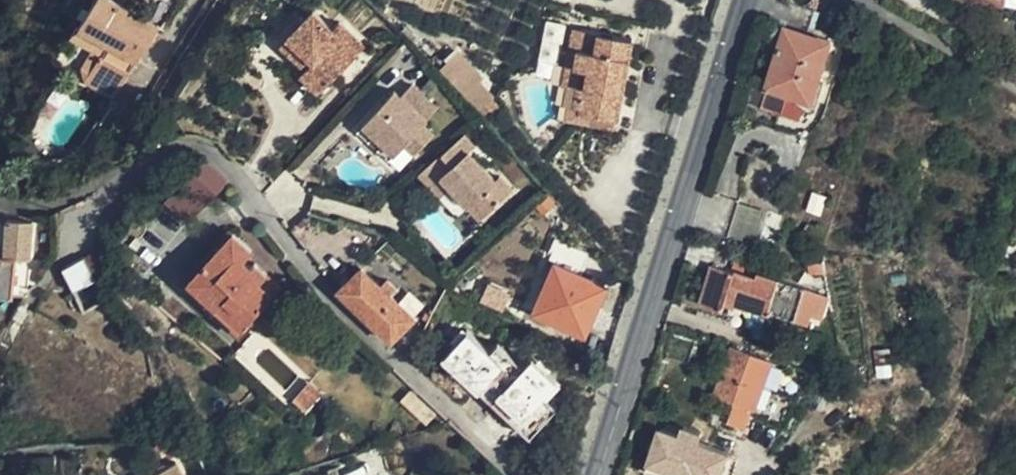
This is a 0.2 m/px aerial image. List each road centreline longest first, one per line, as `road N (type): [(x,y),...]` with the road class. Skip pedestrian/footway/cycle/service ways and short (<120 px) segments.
road 1 (residential): [(524,474),(316,286),(210,144),(177,145),(56,202),(0,198)]
road 2 (tertiary): [(600,474),(744,0)]

